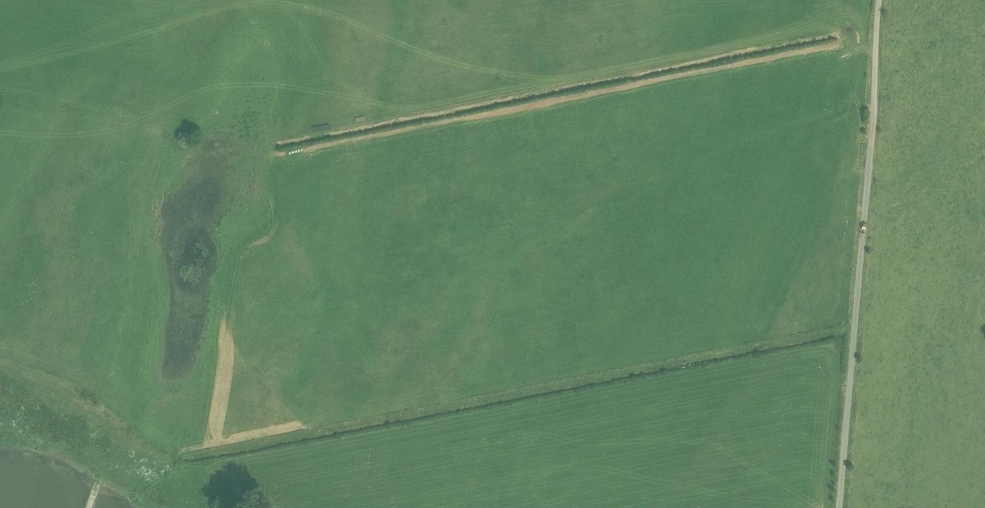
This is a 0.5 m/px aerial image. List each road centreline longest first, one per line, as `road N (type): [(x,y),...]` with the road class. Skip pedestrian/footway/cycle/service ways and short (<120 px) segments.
road 1 (unclassified): [(840,507),(880,0)]

